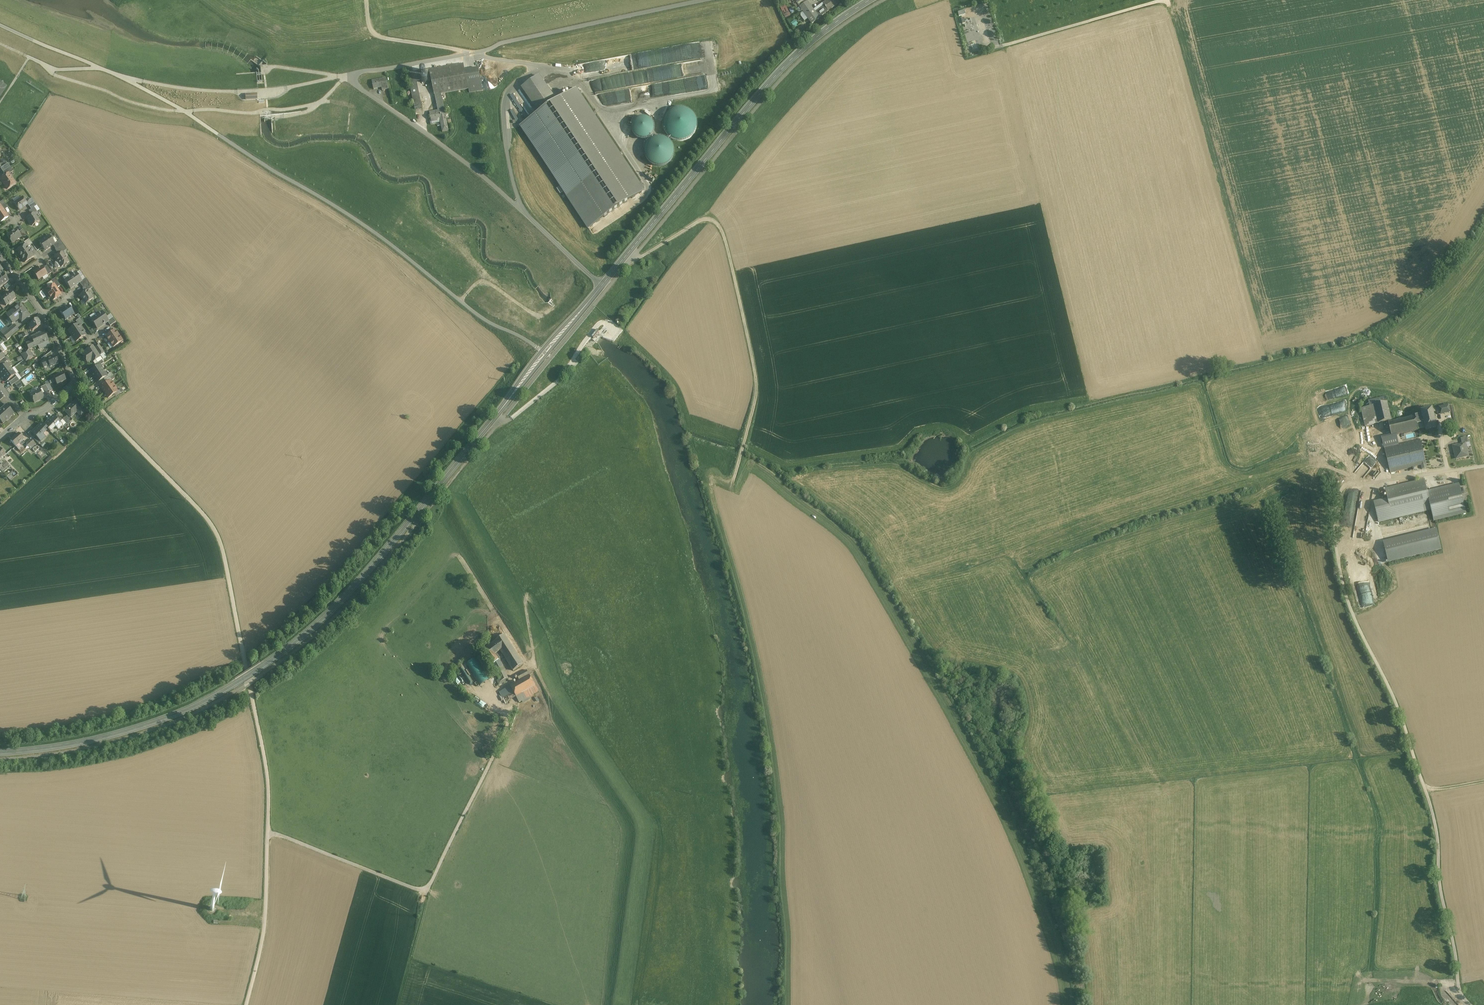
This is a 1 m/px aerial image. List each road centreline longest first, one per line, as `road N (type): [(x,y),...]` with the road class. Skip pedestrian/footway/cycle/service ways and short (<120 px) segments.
road 1 (secondary): [(873,0),(771,83),(317,626),(181,714),(95,741),(0,753)]
road 2 (track): [(605,286),(468,164),(358,89),(354,76),(713,0)]
road 3 (unclassified): [(1483,466),(1346,487),(1332,522),(1351,606),(1399,707),(1435,816),(1460,988),(1474,1004)]
road 4 (unclassified): [(109,417),(207,518),(222,545),(269,794),(266,921),(247,1004)]
road 5 (track): [(626,260),(700,220),(715,220),(724,231),(757,393),(735,478)]
road 6 (track): [(366,0),(378,36),(570,76),(634,159)]
road 7 (track): [(1160,0),(992,49)]
road 8 (track): [(525,214),(514,189),(502,107),(507,89),(535,67)]

